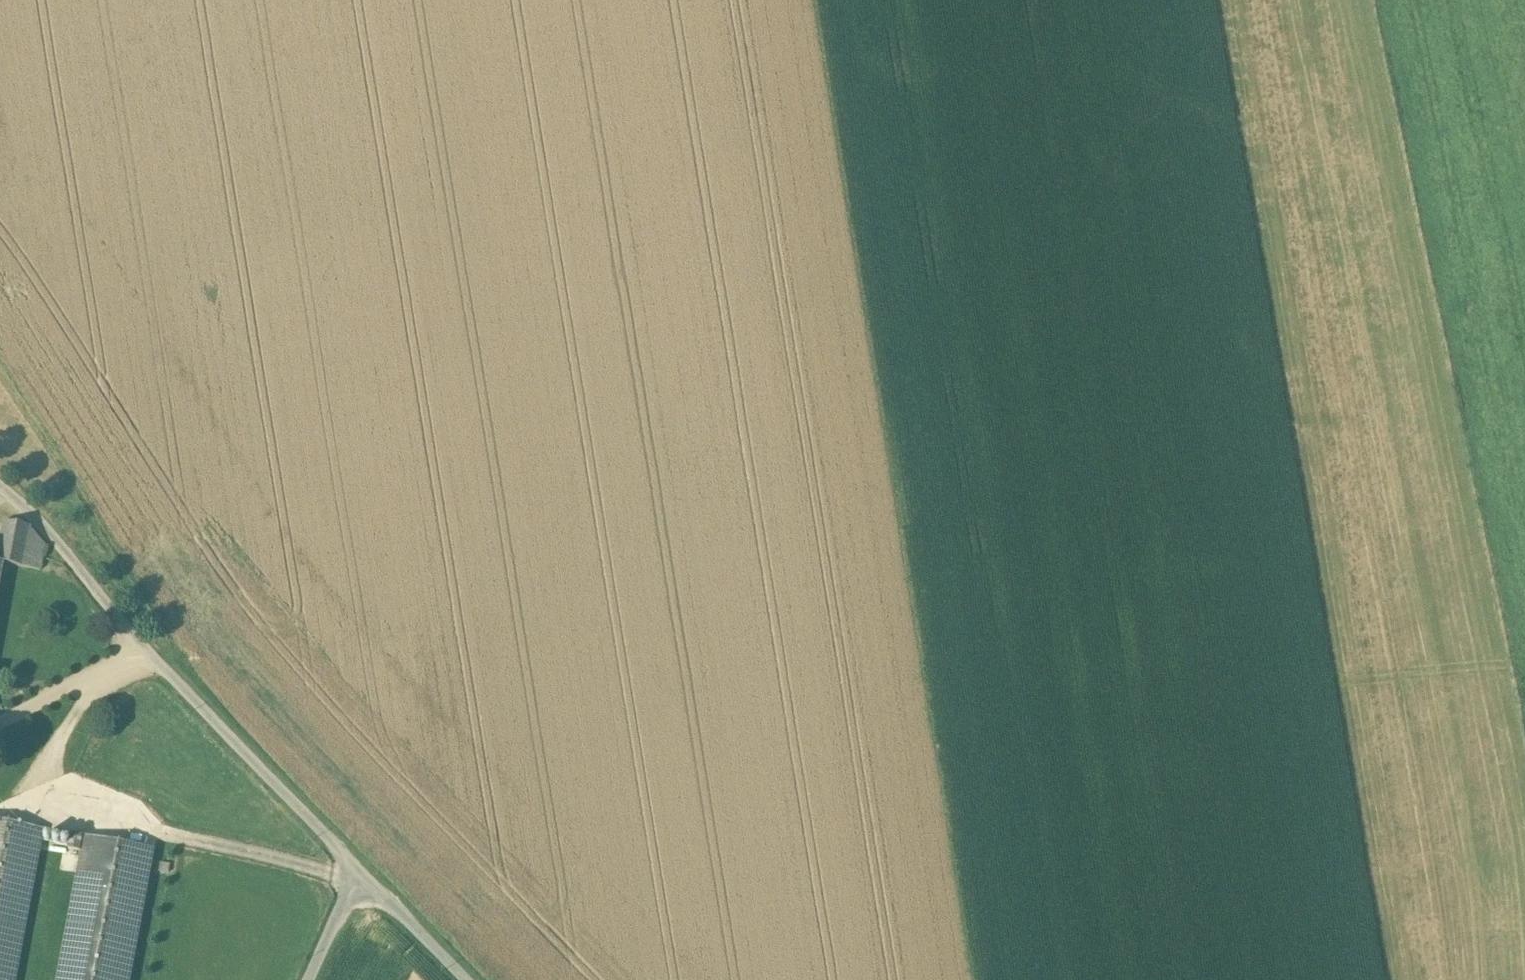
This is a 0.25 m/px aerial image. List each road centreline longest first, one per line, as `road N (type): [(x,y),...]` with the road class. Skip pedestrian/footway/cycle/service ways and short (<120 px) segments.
road 1 (unclassified): [(0,485),(163,668),(467,979)]
road 2 (track): [(361,871),(311,979)]

